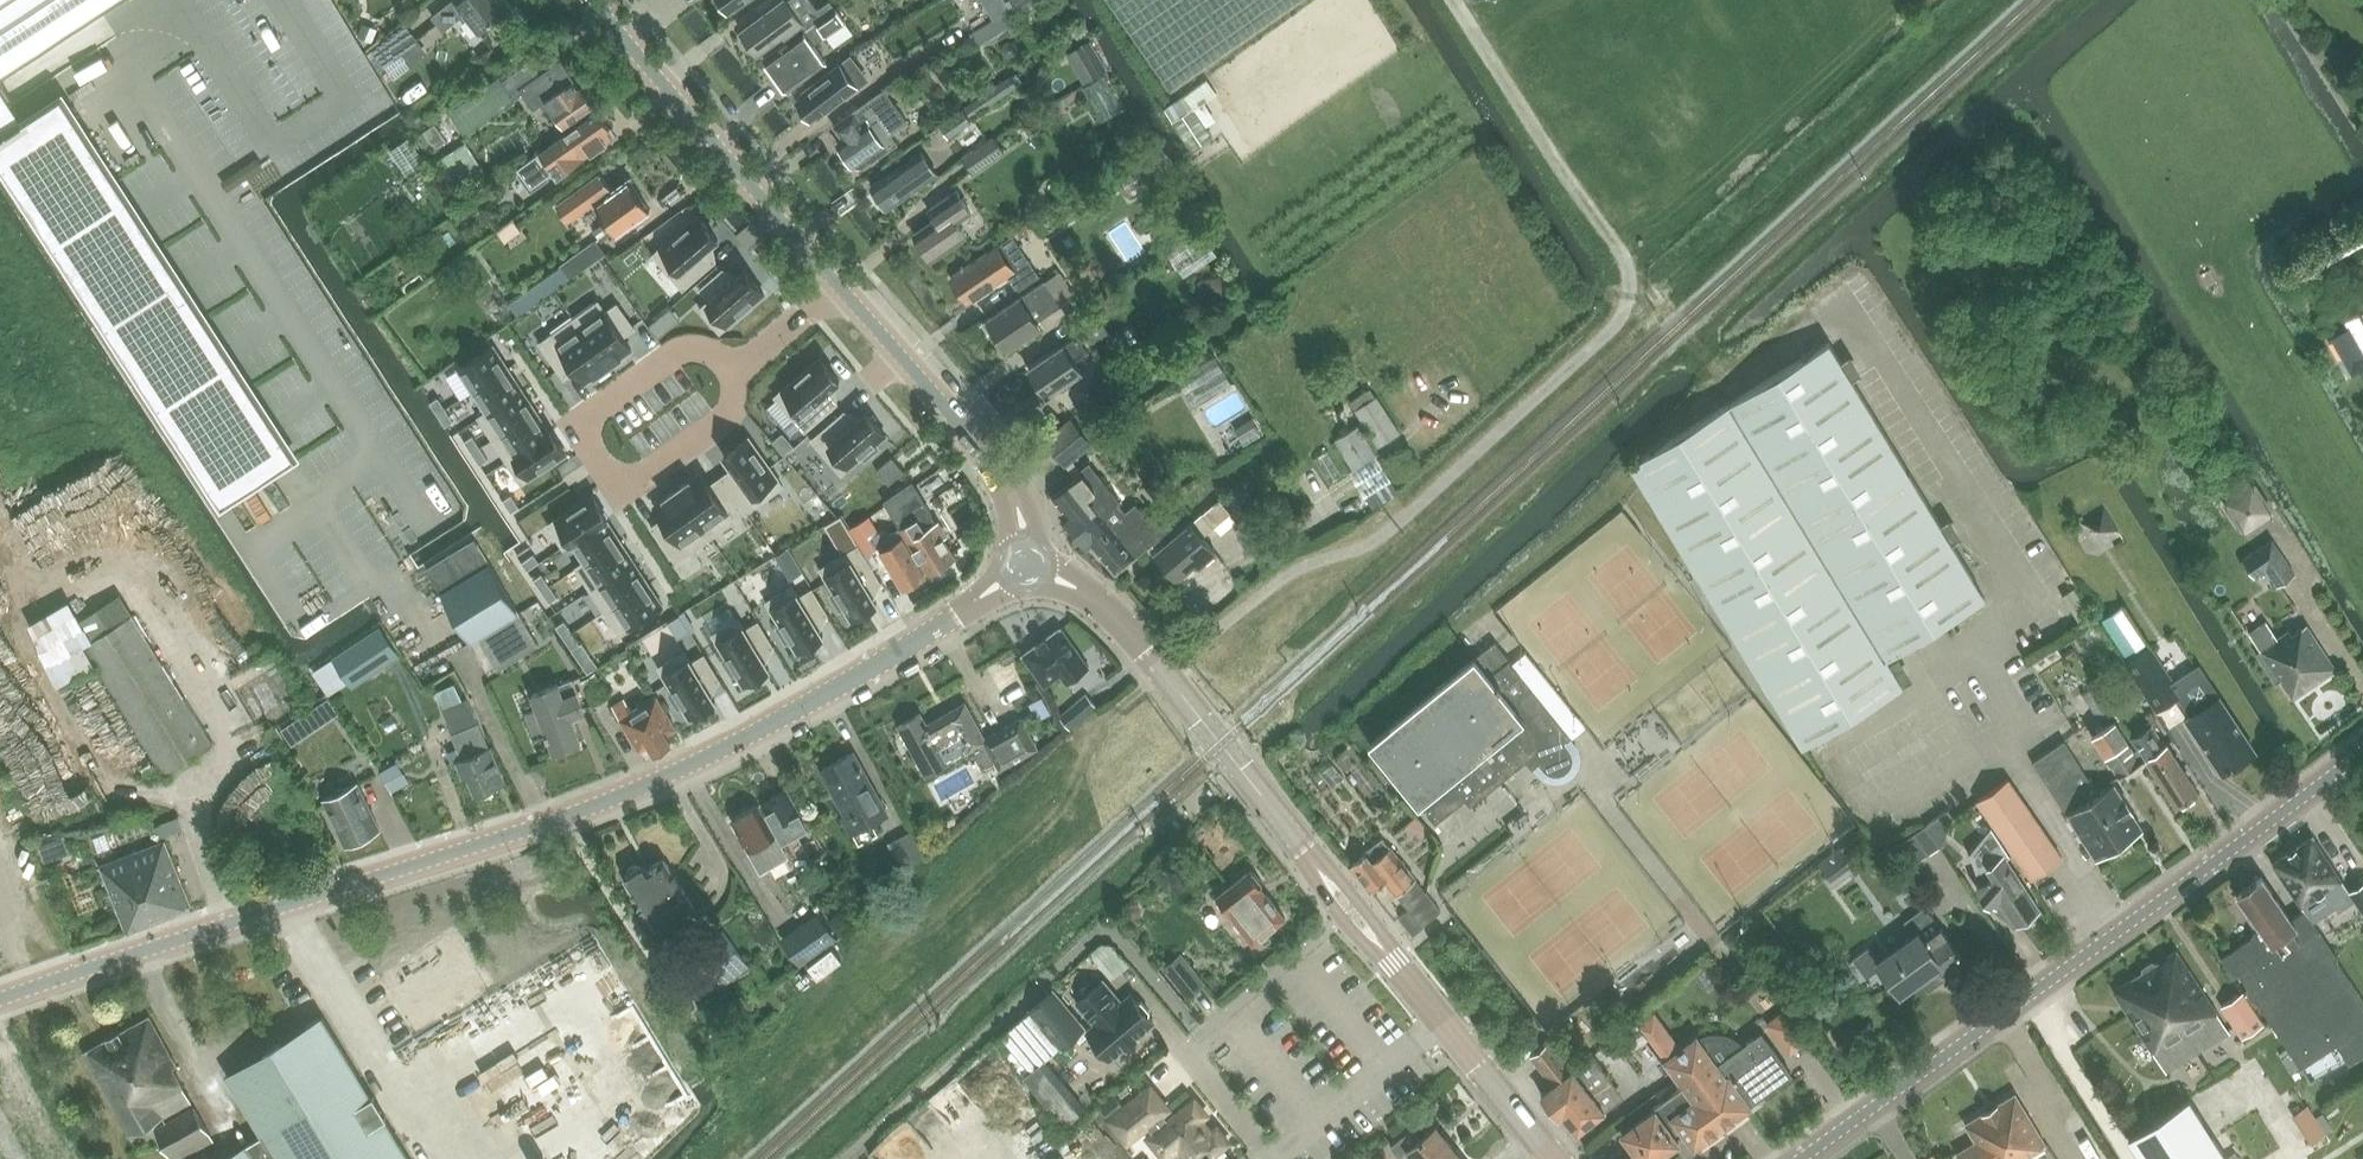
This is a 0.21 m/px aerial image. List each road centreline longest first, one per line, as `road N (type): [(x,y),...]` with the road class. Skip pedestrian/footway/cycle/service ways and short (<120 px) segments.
road 1 (tertiary): [(0,999),(549,830),(790,716),(1026,565)]
road 2 (tertiary): [(1549,1158),(1156,661),(1107,608),(1026,565)]
road 3 (tertiary): [(1801,1158),(2362,753)]
road 4 (track): [(1741,373),(1709,361),(1668,315),(1534,129),(1454,0)]
road 5 (residential): [(743,363),(701,349),(675,354),(581,420),(575,435),(611,489),(637,484),(726,418),(739,397)]
road 6 (tertiary): [(836,284),(592,0)]
road 7 (tertiary): [(1026,565),(1012,494),(836,284)]
road 8 (track): [(2006,1016),(2031,1054),(2037,1093),(2076,1158)]
road 9 (residential): [(836,284),(743,363)]

